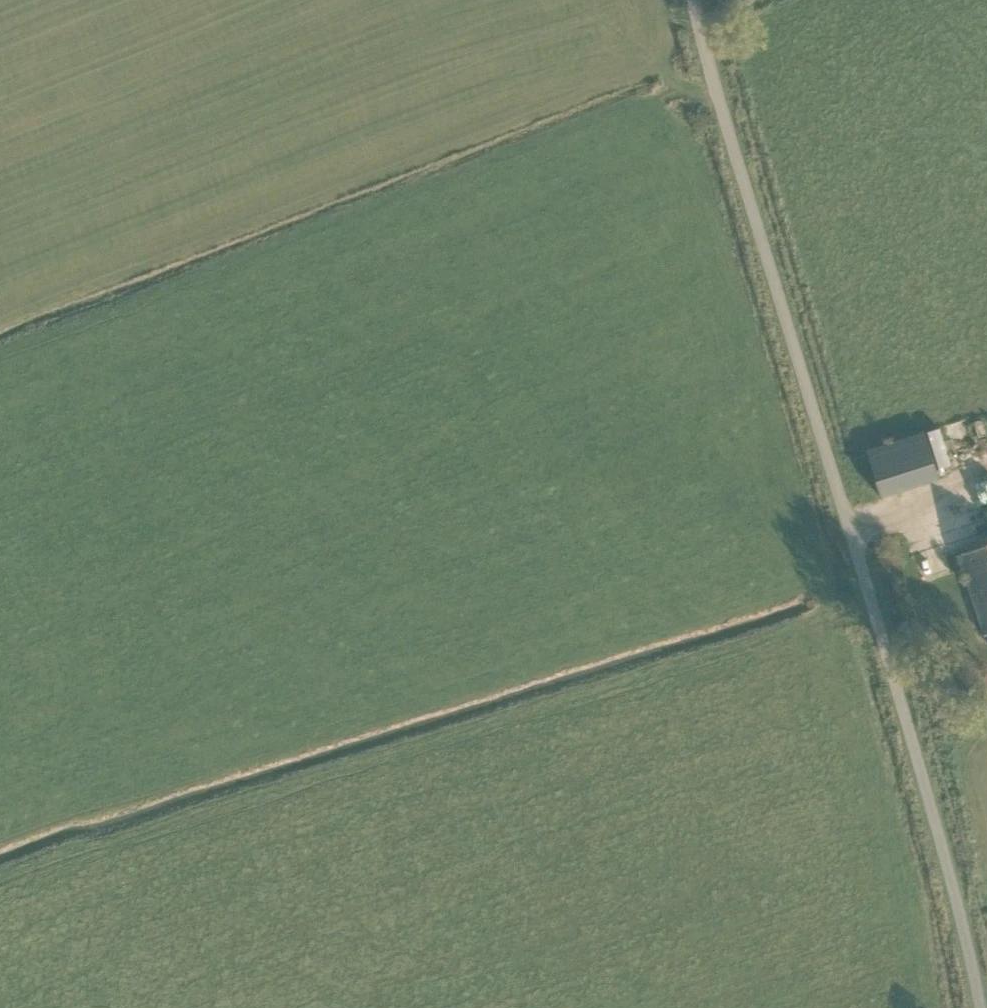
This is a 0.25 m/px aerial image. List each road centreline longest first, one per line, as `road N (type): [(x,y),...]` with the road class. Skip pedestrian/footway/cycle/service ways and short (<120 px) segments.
road 1 (tertiary): [(982,1007),(973,947),(693,0)]

